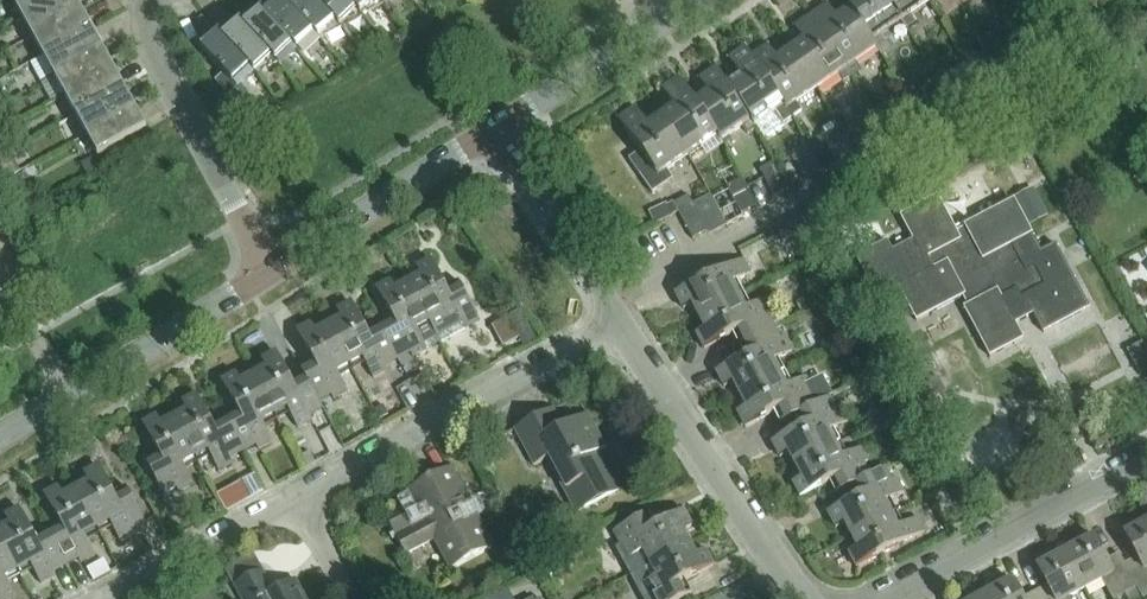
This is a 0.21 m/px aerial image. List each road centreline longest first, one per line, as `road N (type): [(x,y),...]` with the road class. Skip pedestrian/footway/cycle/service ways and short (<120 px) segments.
road 1 (residential): [(297,496),(619,324)]
road 2 (residential): [(619,324),(802,598)]
road 3 (secondary): [(0,439),(278,266)]
road 4 (residential): [(1146,456),(880,598)]
road 5 (residential): [(278,266),(166,86),(140,8)]
road 6 (secondary): [(278,266),(496,129)]
road 7 (secondary): [(496,129),(697,0)]
road 8 (residential): [(496,129),(619,324)]
road 9 (residential): [(104,598),(297,496)]

